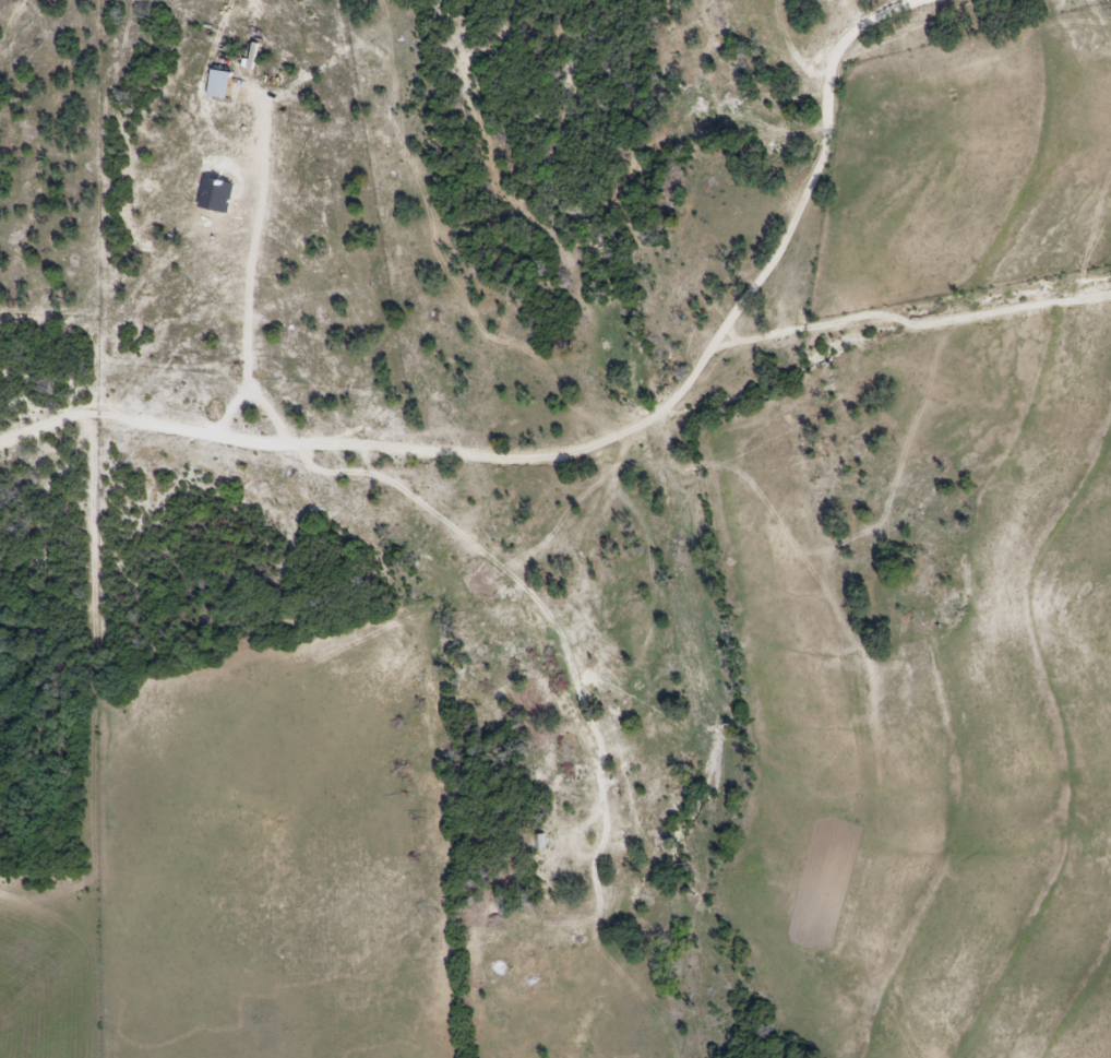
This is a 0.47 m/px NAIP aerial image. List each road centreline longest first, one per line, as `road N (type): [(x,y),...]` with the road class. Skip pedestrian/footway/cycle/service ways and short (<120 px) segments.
road 1 (residential): [(0,421),(301,447),(580,431),(617,415),(756,211),(783,92),(826,27),(866,0)]

